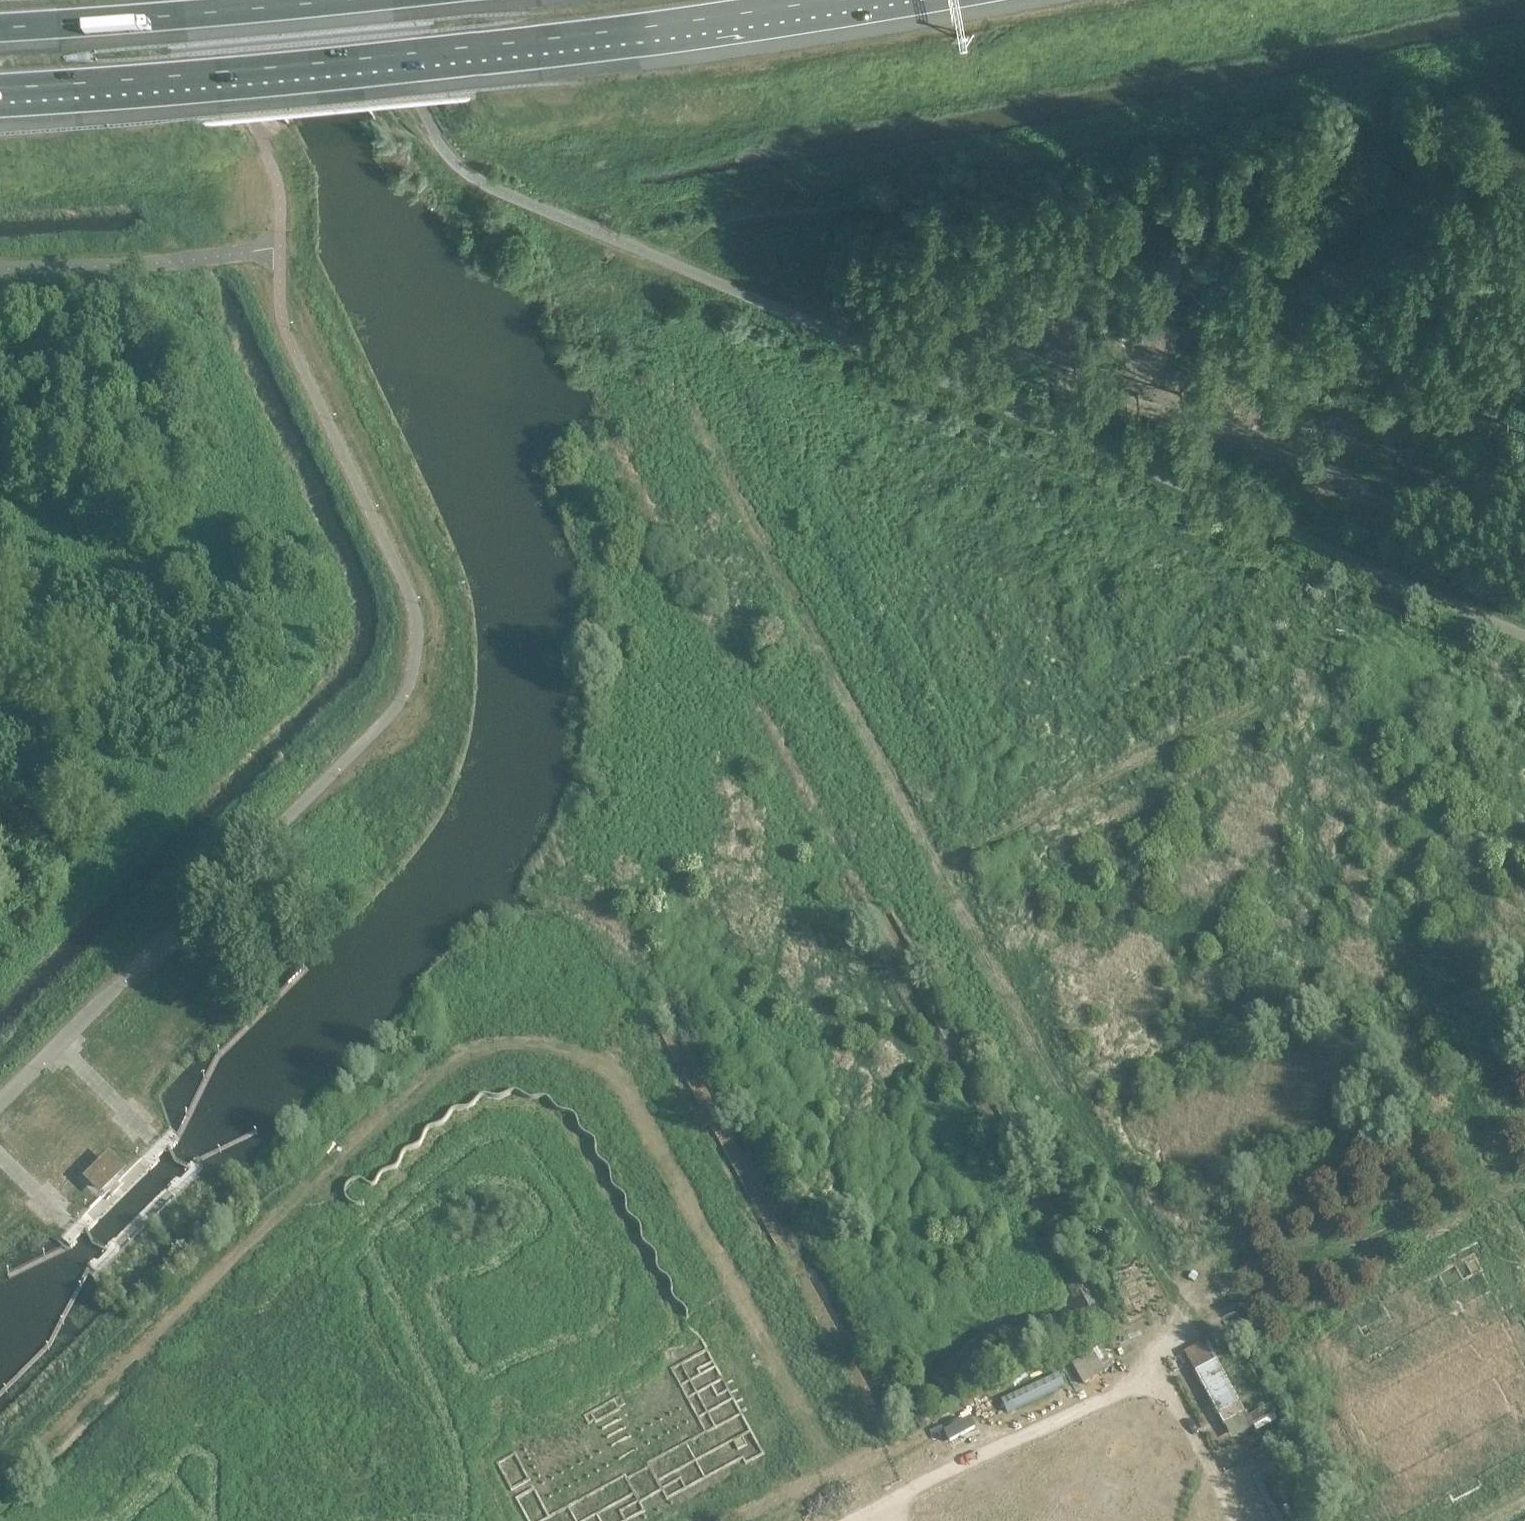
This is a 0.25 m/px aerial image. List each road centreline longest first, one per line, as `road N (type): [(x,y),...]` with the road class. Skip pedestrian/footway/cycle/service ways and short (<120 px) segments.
road 1 (motorway): [(0,89),(428,53),(843,0)]
road 2 (track): [(1246,1520),(1171,1389),(1130,1386),(874,1512)]
road 3 (motorway): [(0,25),(173,20),(373,0)]

